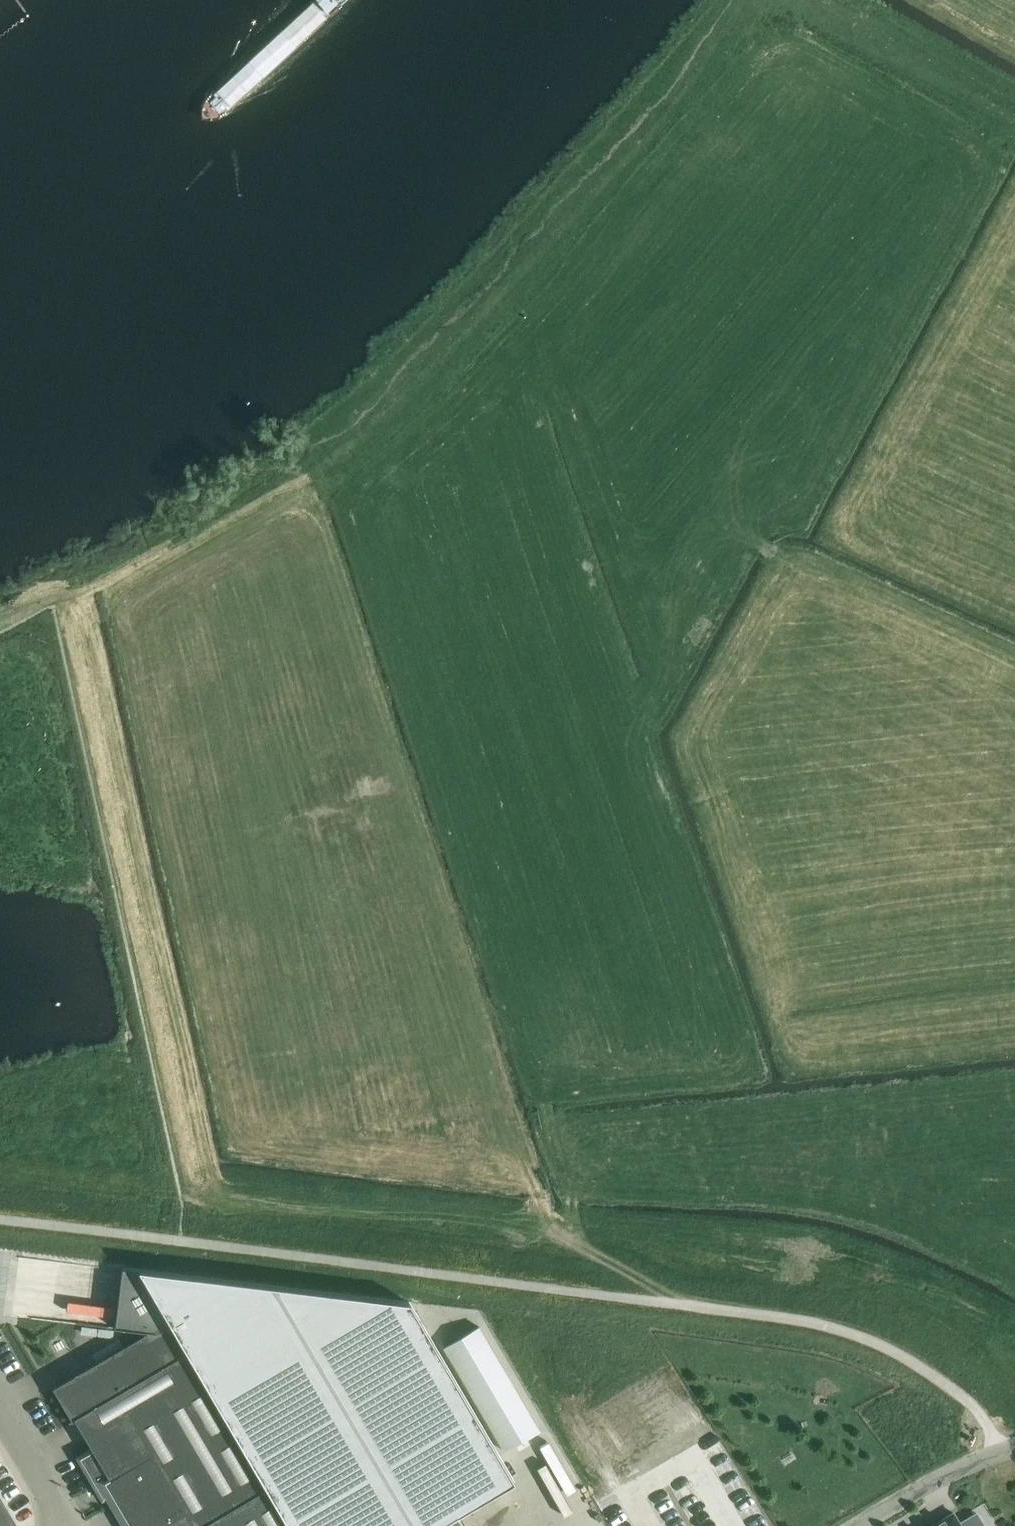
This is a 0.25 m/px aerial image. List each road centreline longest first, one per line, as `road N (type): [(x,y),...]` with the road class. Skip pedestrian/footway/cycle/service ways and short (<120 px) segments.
road 1 (unclassified): [(857,1525),(1014,1446)]
road 2 (track): [(550,1221),(689,1304)]
road 3 (unclassified): [(65,1525),(0,1414)]

